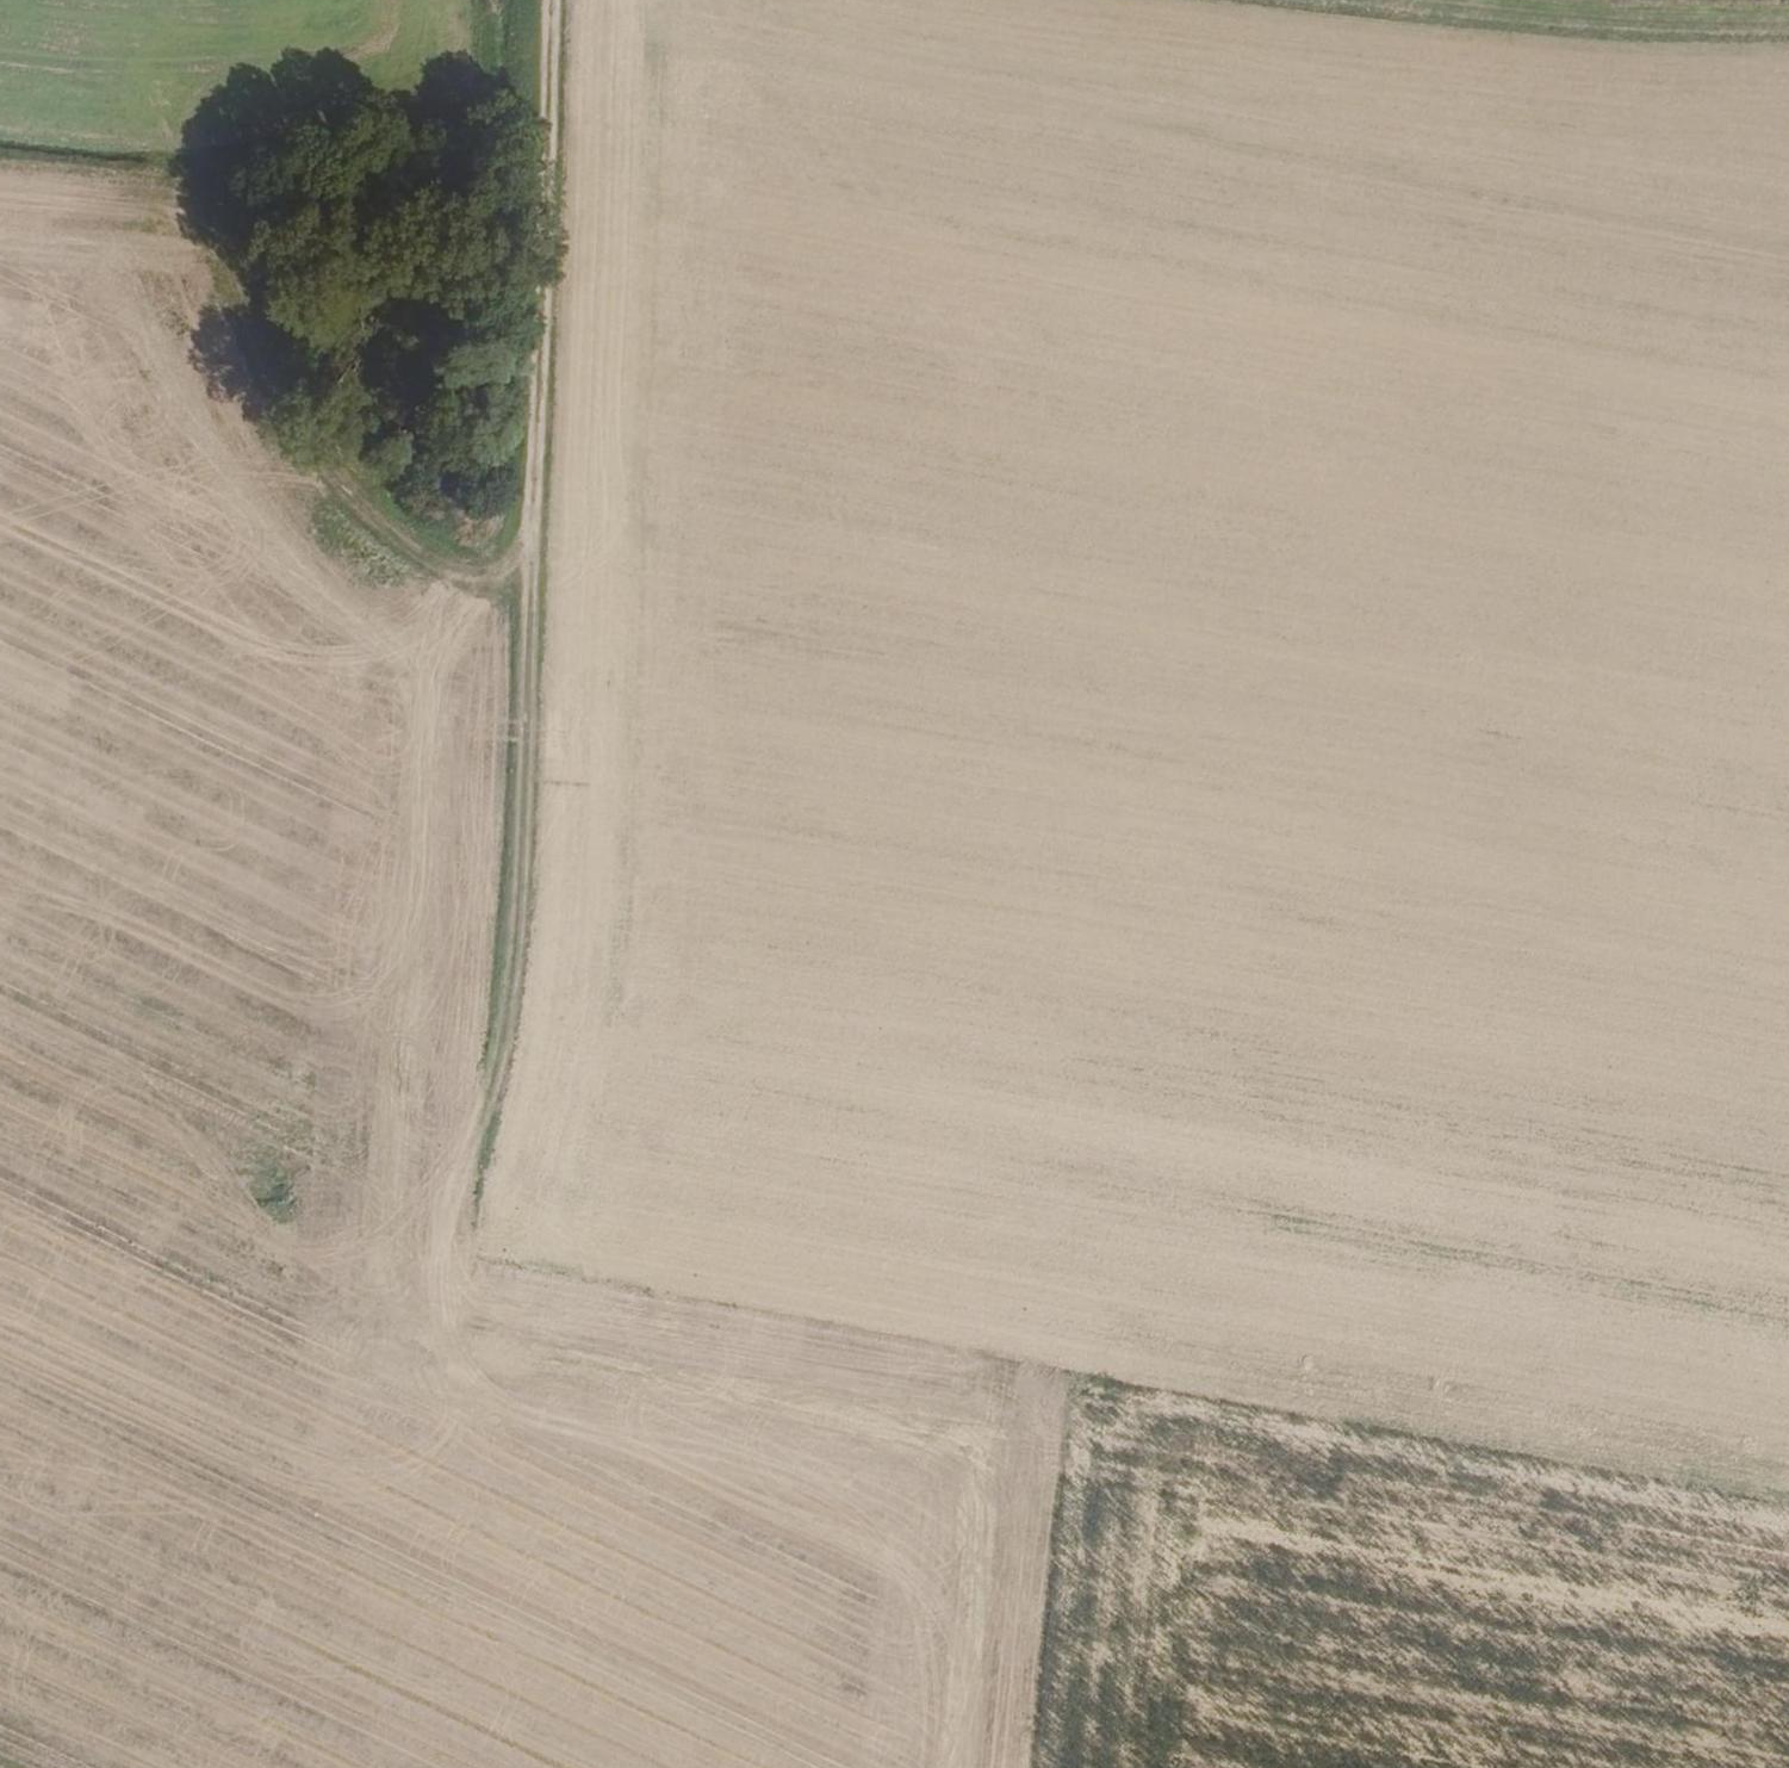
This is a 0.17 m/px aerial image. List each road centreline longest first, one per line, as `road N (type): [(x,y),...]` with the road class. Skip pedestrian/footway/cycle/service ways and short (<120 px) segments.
road 1 (track): [(522,853),(551,0)]
road 2 (track): [(1381,0),(1625,32),(1788,23)]

